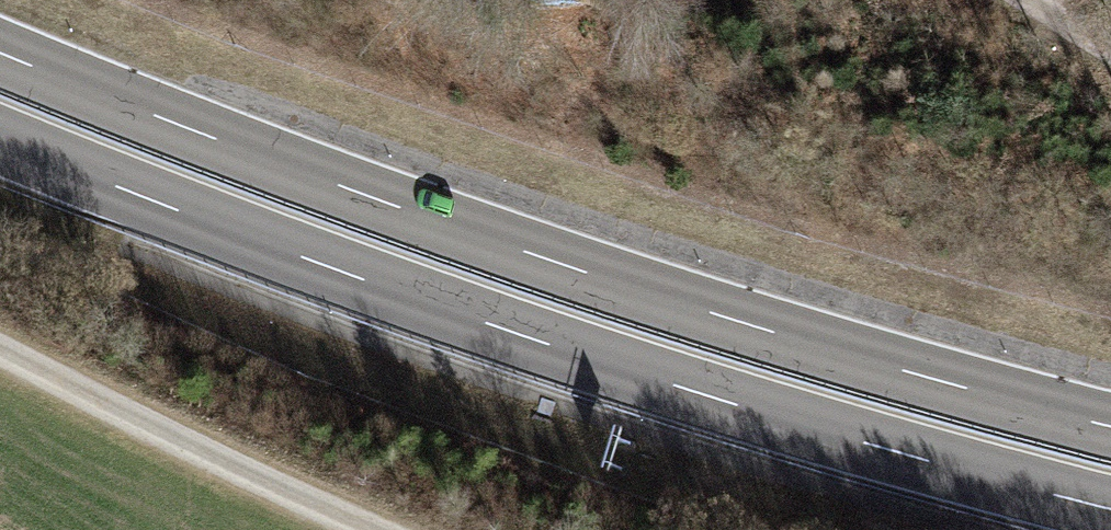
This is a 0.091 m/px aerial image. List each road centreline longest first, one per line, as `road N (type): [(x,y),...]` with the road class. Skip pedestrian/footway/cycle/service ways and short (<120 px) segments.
road 1 (trunk): [(1110,427),(563,265),(0,53)]
road 2 (trunk): [(0,139),(315,262),(675,386),(1110,509)]
road 3 (track): [(370,529),(0,352)]

